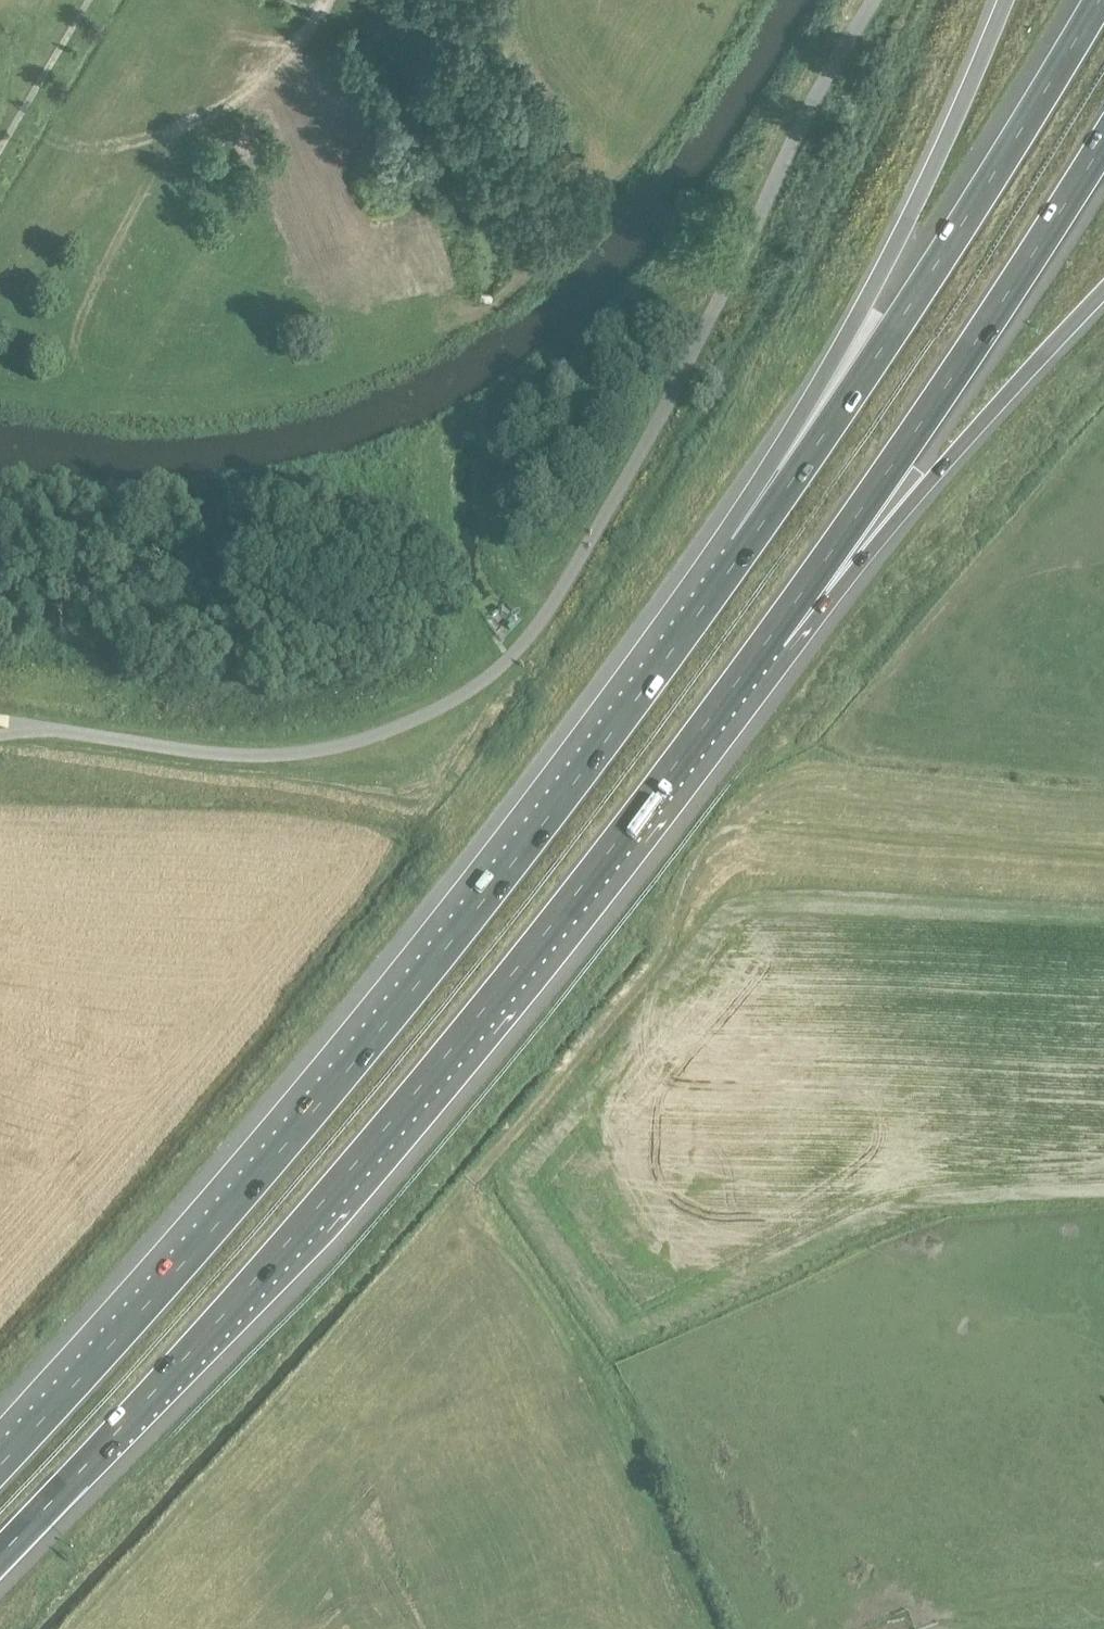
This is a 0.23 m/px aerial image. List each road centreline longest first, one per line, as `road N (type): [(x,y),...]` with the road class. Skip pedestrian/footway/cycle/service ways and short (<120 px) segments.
road 1 (motorway): [(0,1555),(275,1258),(465,1030),(769,639)]
road 2 (motorway): [(748,545),(403,1001),(0,1472)]
road 3 (motorway): [(1097,0),(990,181),(748,545)]
road 4 (motorway): [(1006,0),(935,164),(748,545)]
road 5 (motorway): [(769,639),(1103,139)]
road 6 (motorway): [(769,639),(1103,299)]

